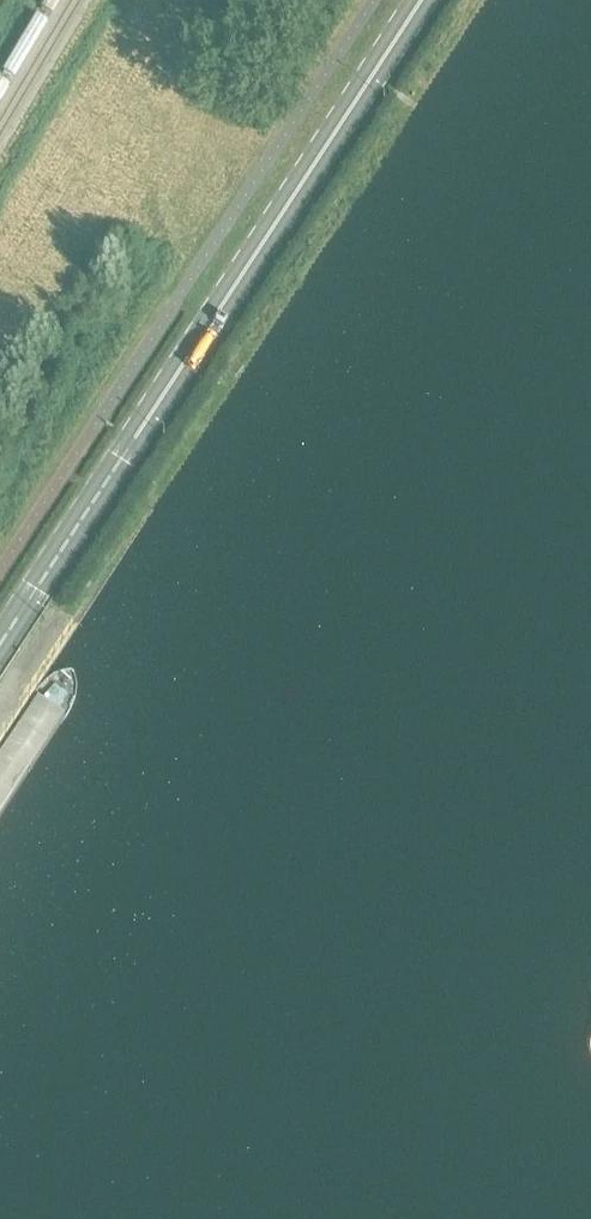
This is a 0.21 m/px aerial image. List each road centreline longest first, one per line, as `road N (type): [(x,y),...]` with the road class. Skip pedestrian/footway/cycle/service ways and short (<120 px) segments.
road 1 (primary): [(0,641),(420,0)]

